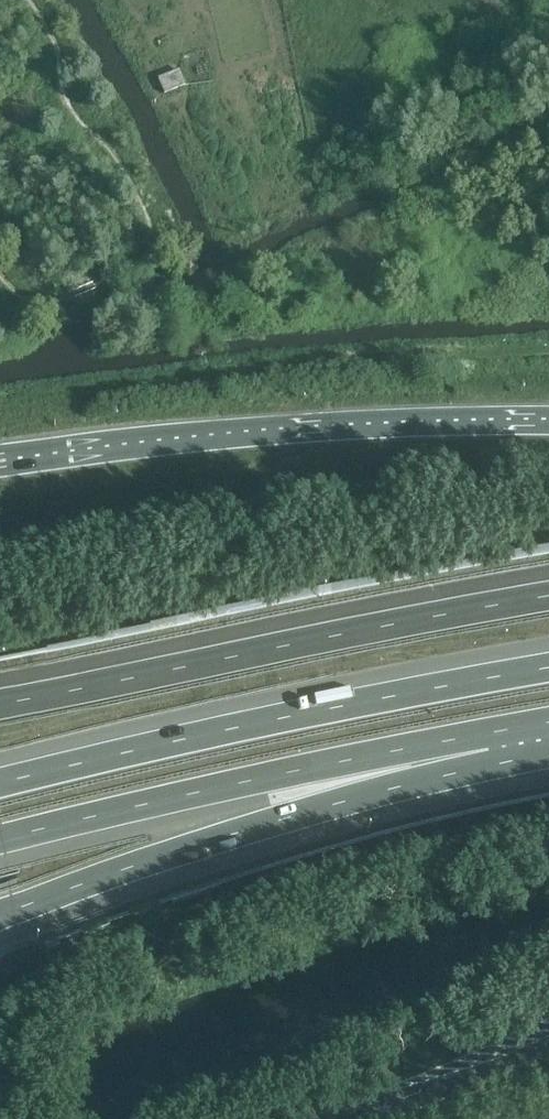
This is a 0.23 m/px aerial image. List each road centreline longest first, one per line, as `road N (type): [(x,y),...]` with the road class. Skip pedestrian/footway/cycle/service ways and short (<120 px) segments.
road 1 (motorway): [(548,668),(0,783)]
road 2 (motorway): [(548,596),(0,704)]
road 3 (motorway): [(548,429),(303,435),(0,469)]
road 4 (motorway): [(0,917),(487,742)]
road 5 (motorway): [(0,840),(265,777),(487,742)]
road 6 (motorway): [(353,1118),(548,1043)]

